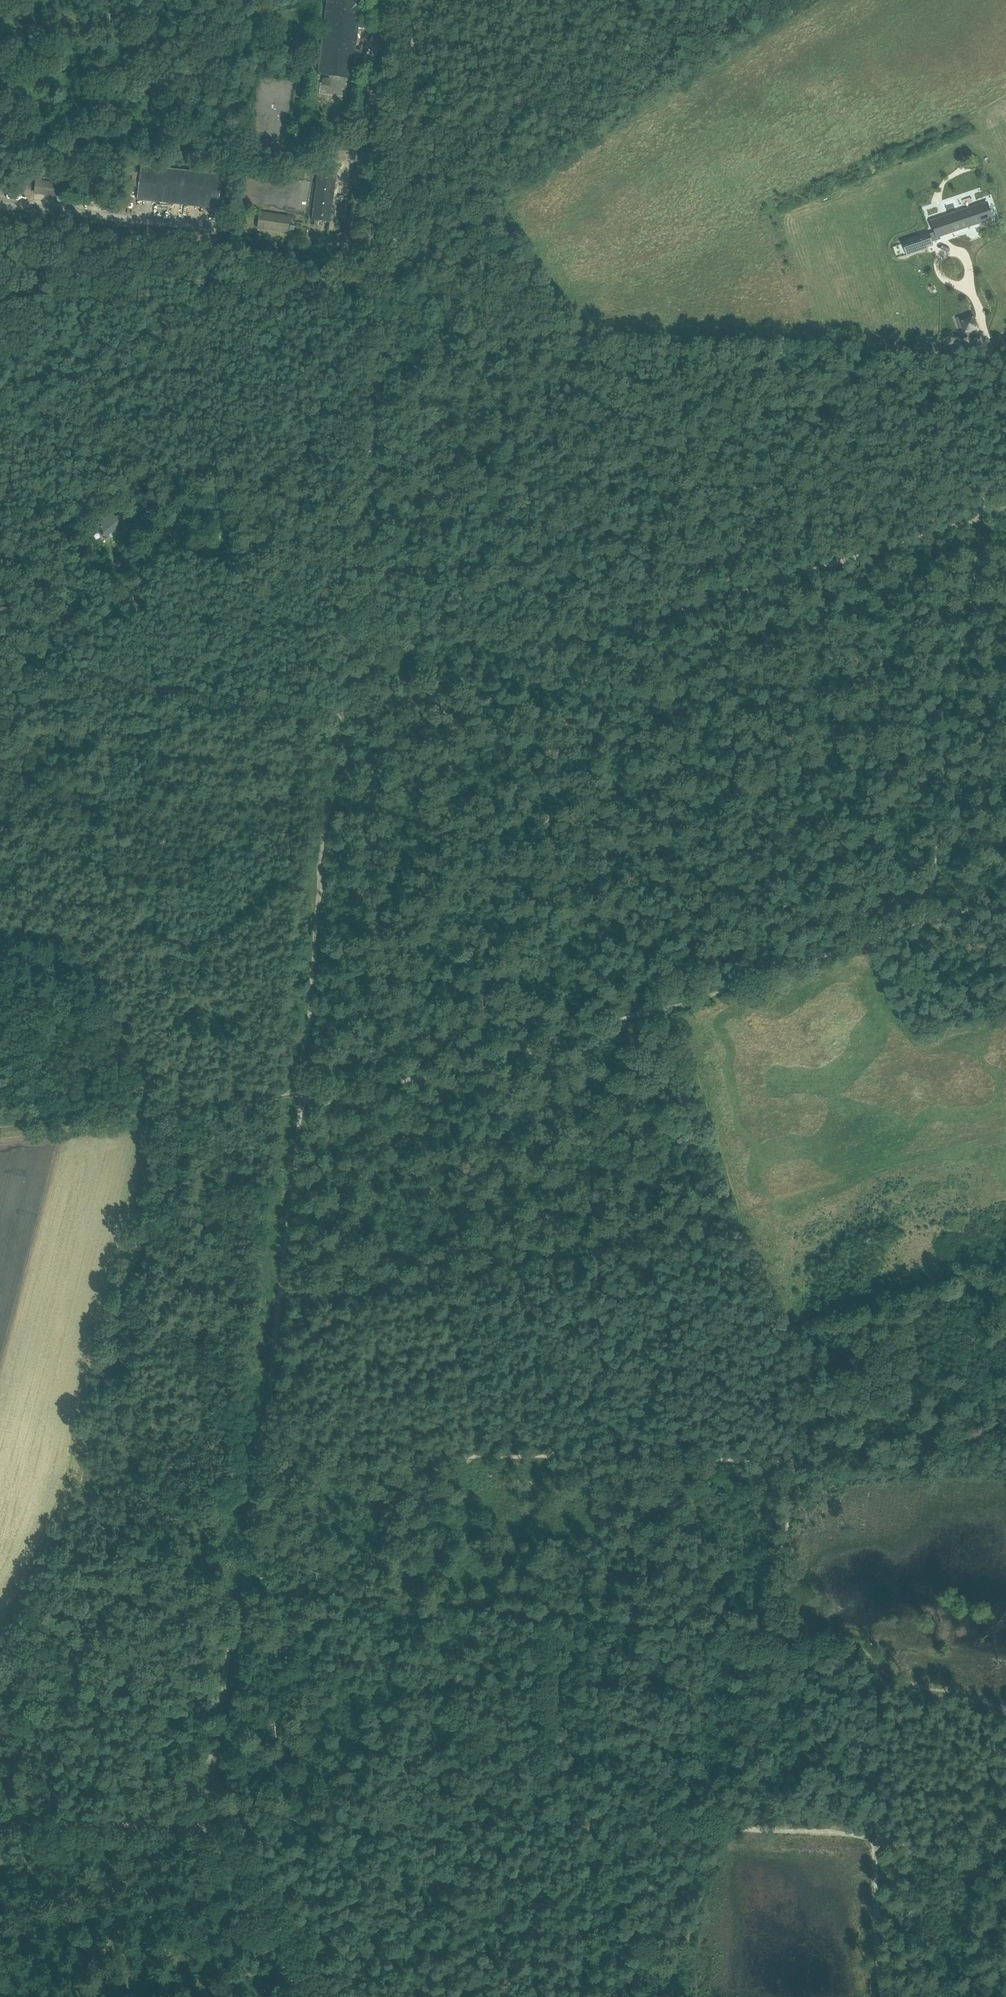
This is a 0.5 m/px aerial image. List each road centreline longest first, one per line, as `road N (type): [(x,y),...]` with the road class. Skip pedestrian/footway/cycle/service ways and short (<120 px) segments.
road 1 (track): [(970,526),(346,720),(338,713),(0,667)]
road 2 (track): [(210,1827),(867,1835)]
road 3 (track): [(242,1579),(299,1095)]
road 4 (track): [(0,261),(386,304)]
road 5 (track): [(668,1000),(482,1058),(299,1095)]
road 6 (track): [(1005,908),(973,906),(668,1000)]
road 7 (track): [(299,1095),(0,1129)]
road 8 (track): [(210,1827),(242,1579)]
road 9 (track): [(0,1823),(210,1827)]
road 10 (track): [(300,1996),(210,1827)]
road 11 (track): [(1005,499),(993,468),(990,351)]

